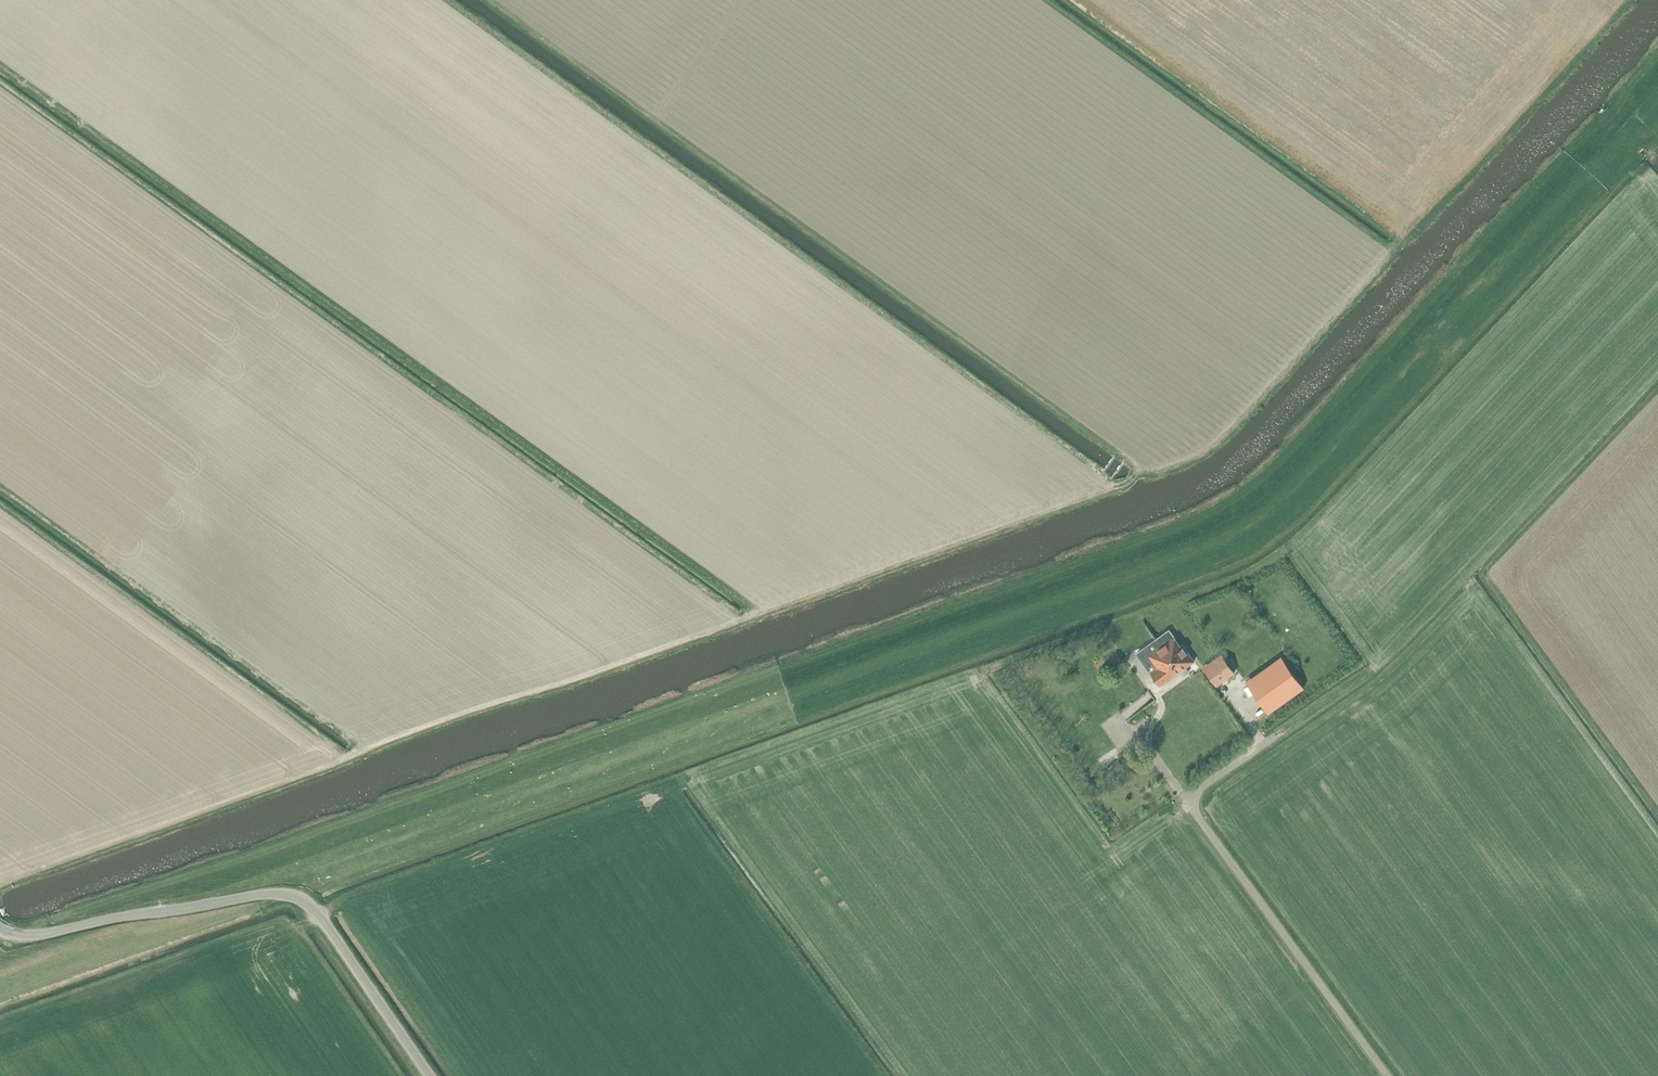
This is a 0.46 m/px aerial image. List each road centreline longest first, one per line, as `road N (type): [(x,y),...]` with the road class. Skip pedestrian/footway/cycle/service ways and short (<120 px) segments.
road 1 (unclassified): [(431,1075),(317,910),(293,896),(267,894),(35,935),(0,928)]

